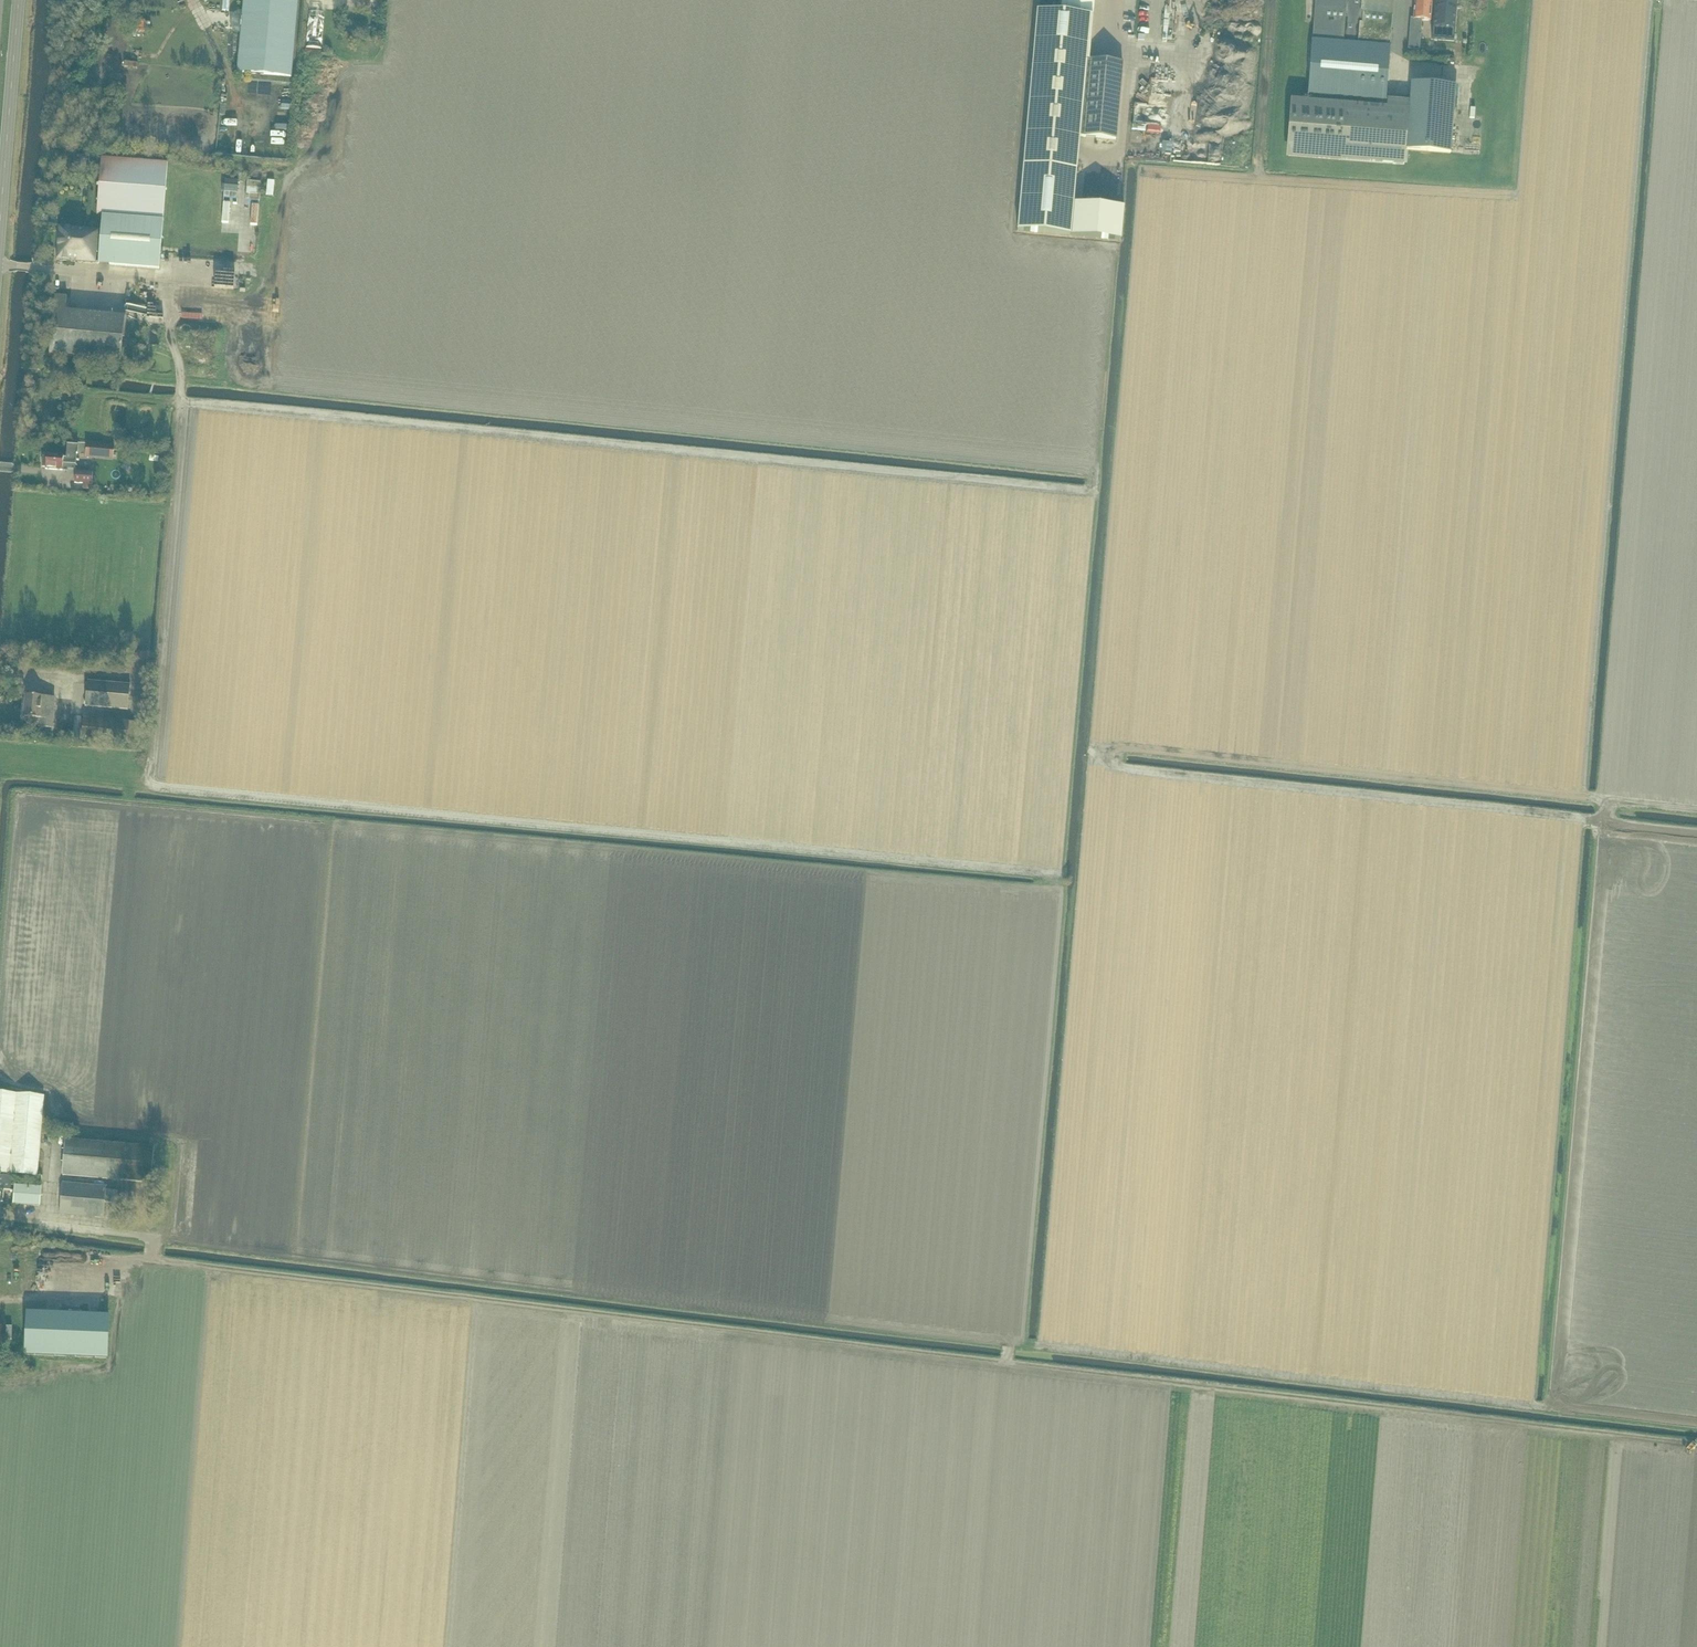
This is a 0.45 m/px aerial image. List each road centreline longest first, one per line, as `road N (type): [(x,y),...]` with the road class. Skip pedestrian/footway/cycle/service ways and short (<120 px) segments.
road 1 (track): [(156,1259),(1008,1363)]
road 2 (track): [(1008,1363),(1696,1444)]
road 3 (track): [(0,1214),(289,1253)]
road 4 (tertiary): [(0,241),(20,0)]

